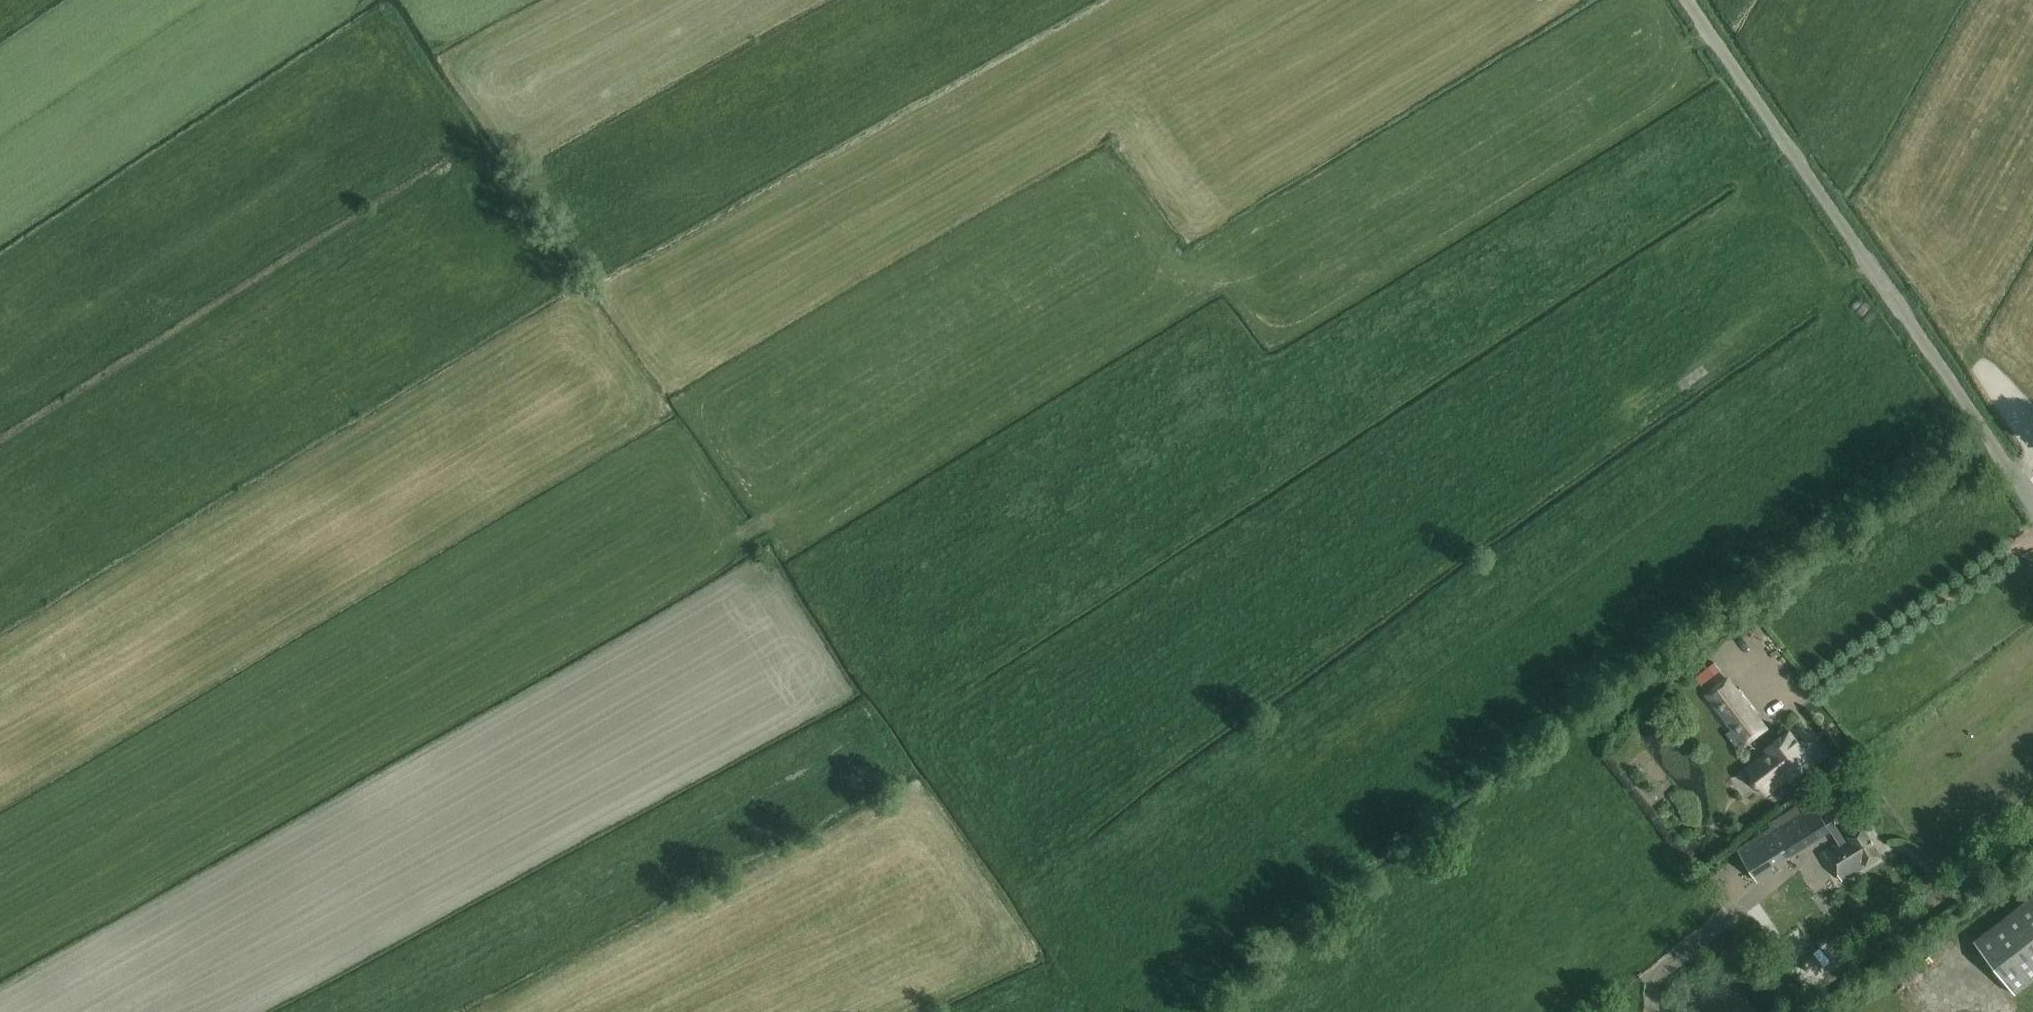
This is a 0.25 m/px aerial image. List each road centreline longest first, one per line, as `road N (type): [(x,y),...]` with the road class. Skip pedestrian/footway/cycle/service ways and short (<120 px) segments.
road 1 (unclassified): [(2032,507),(1687,0)]

